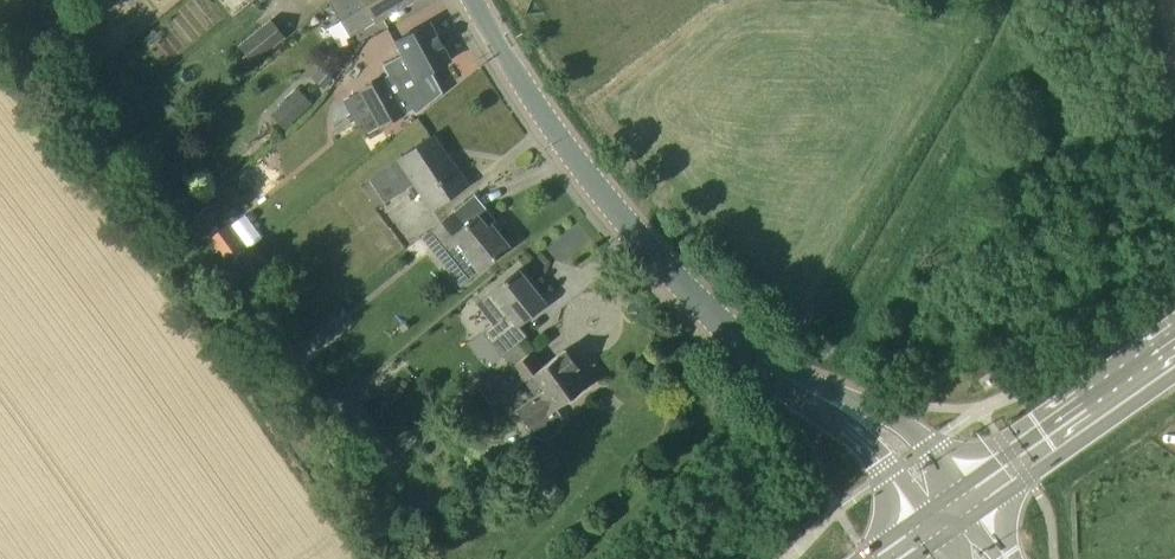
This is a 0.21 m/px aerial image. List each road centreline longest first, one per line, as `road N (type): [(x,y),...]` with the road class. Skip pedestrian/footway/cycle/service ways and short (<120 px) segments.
road 1 (tertiary): [(840,406),(732,339),(610,205),(475,0)]
road 2 (primary): [(963,504),(1174,356)]
road 3 (tertiary): [(963,504),(910,430),(840,406)]
road 4 (tertiary): [(840,406),(934,525)]

